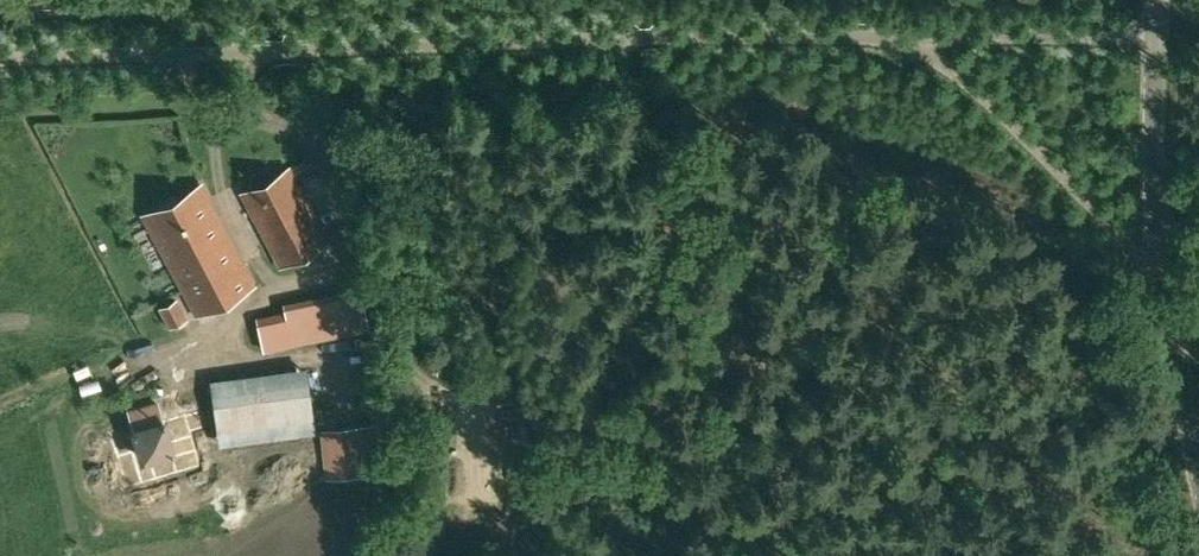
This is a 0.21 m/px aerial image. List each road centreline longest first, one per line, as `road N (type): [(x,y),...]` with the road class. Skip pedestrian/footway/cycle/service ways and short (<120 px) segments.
road 1 (unclassified): [(908,38),(731,35),(0,59)]
road 2 (unclassified): [(1163,284),(1056,168),(908,38)]
road 3 (unclassified): [(1157,40),(908,38)]
road 4 (unclassified): [(1163,284),(1157,40)]
road 5 (unclassified): [(1198,476),(1163,284)]

